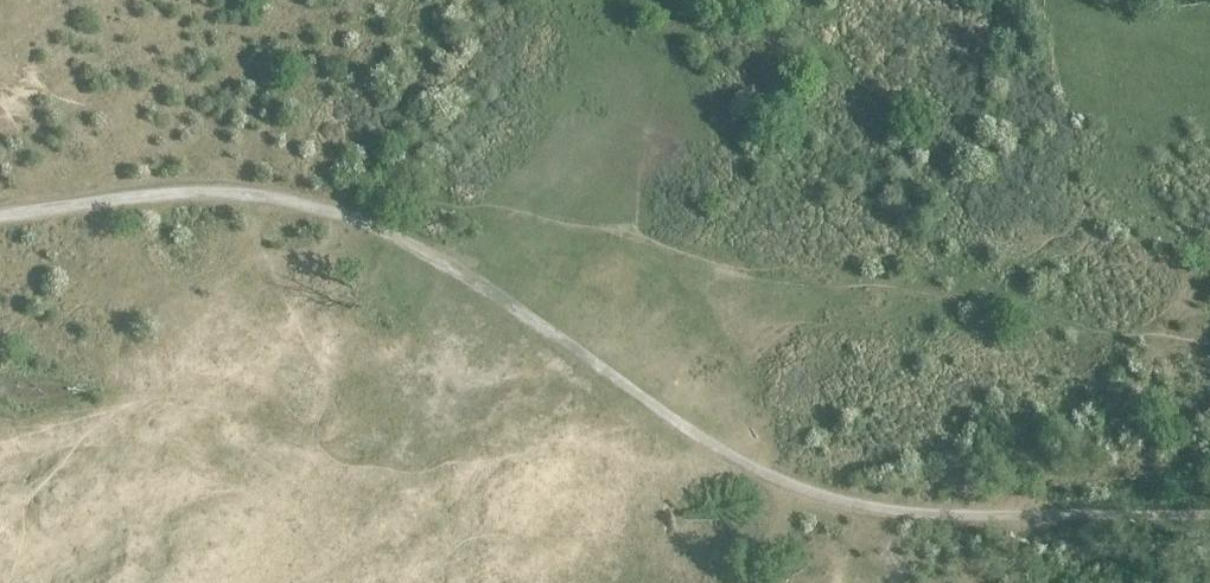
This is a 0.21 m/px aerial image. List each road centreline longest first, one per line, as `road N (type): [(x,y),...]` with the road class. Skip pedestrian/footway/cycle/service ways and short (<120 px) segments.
road 1 (track): [(1209,511),(967,516),(840,500),(742,462),(436,264),(349,220),(280,201),(149,195),(0,220)]

